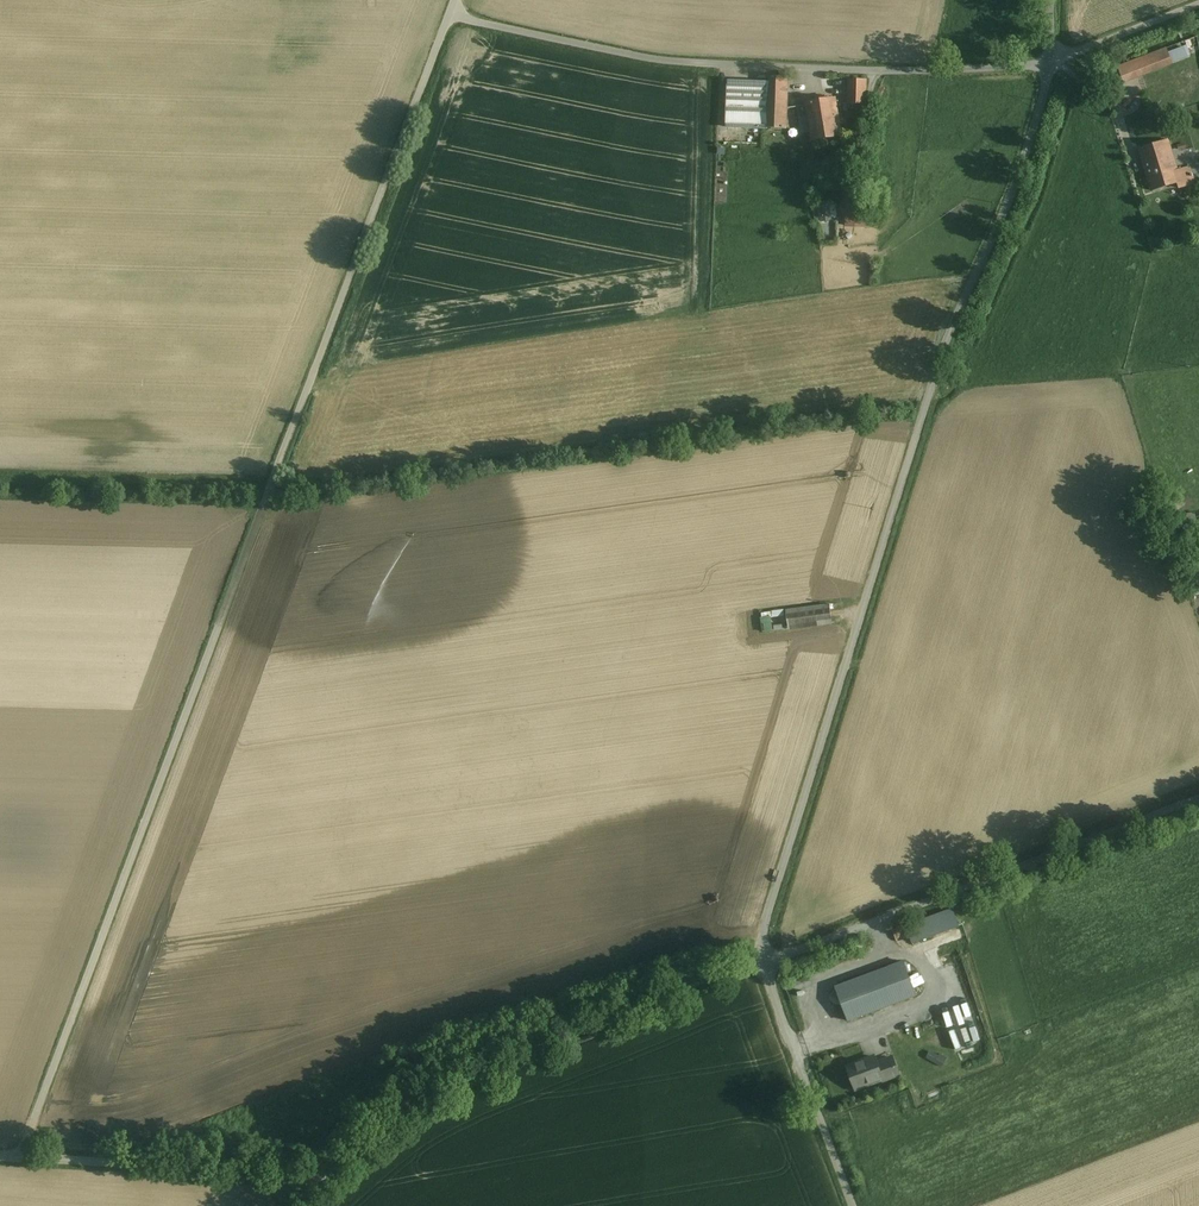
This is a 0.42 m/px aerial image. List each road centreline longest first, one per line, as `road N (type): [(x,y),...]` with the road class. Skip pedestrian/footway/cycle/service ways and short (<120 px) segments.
road 1 (unclassified): [(451,13),(29,1134),(28,1158)]
road 2 (unclassified): [(1050,61),(1037,113),(920,421),(767,915),(762,962)]
road 3 (unclassified): [(451,13),(612,52),(704,64),(880,72),(1050,61)]
road 4 (unclassified): [(321,1178),(426,1090),(762,962)]
road 5 (unclassified): [(762,962),(1198,792)]
road 6 (unclassified): [(321,1178),(28,1158)]
road 7 (unclassified): [(762,962),(856,1205)]
road 8 (unclassified): [(1050,61),(1198,5)]

